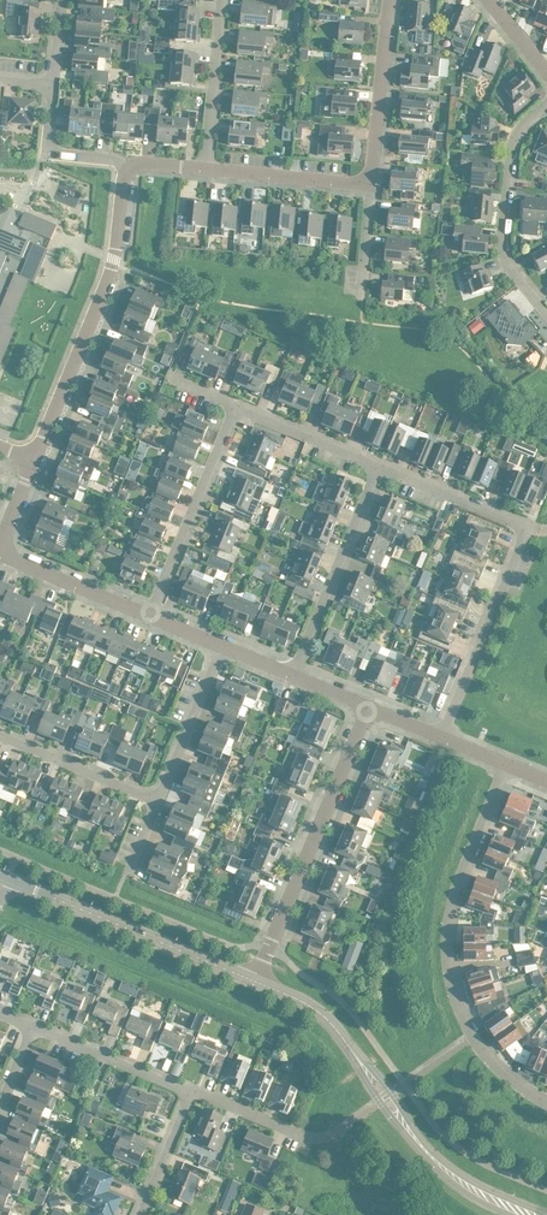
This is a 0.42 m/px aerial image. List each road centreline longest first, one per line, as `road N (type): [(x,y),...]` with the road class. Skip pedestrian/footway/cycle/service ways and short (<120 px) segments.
road 1 (residential): [(502,762),(456,888),(444,953),(472,1036),(520,1083),(546,1095)]
road 2 (residential): [(439,730),(523,531),(375,471)]
road 3 (residential): [(34,464),(114,261),(128,170)]
road 4 (residential): [(257,983),(366,704)]
road 5 (tertiary): [(257,983),(7,879)]
road 6 (residential): [(148,615),(11,559),(5,542),(34,464)]
road 7 (residential): [(546,310),(505,240),(508,136),(546,110)]
road 8 (residential): [(148,615),(234,407)]
road 9 (residential): [(288,672),(375,471)]
road 10 (residential): [(390,0),(372,183)]
road 11 (residential): [(192,1093),(29,1024)]
road 12 (residential): [(159,801),(0,737)]
road 13 (residential): [(208,167),(223,0)]
road 14 (residential): [(159,801),(220,646)]
road 15 (residential): [(372,183),(208,167)]
road 16 (residential): [(375,471),(234,407)]
road 17 (tertiary): [(521,1212),(454,1178),(404,1123)]
road 18 (residential): [(128,170),(49,149),(54,82)]
road 19 (tertiary): [(366,1069),(324,1018),(257,983)]
road 20 (residential): [(145,1214),(192,1093)]
road 21 (residential): [(307,1138),(192,1093)]

